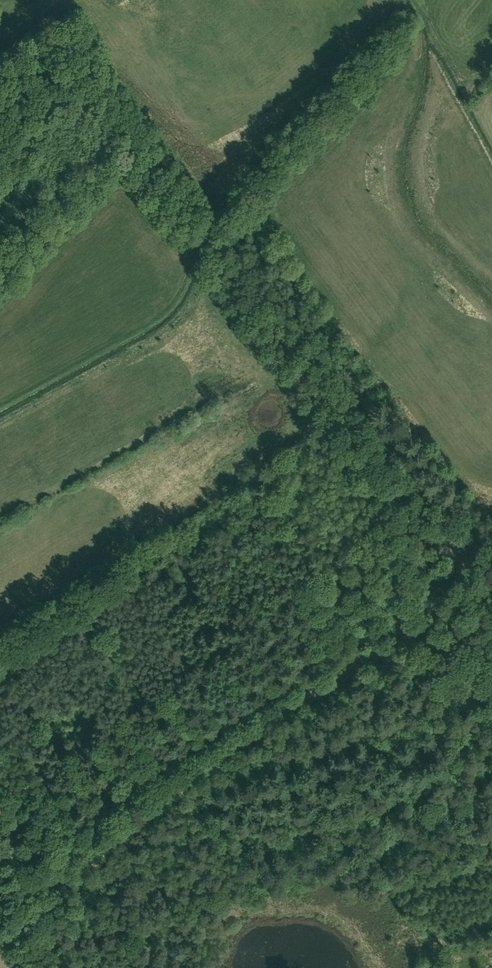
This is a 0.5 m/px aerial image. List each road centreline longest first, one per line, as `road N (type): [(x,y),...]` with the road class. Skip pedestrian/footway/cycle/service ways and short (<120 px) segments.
road 1 (track): [(24,925),(228,751),(484,586)]

